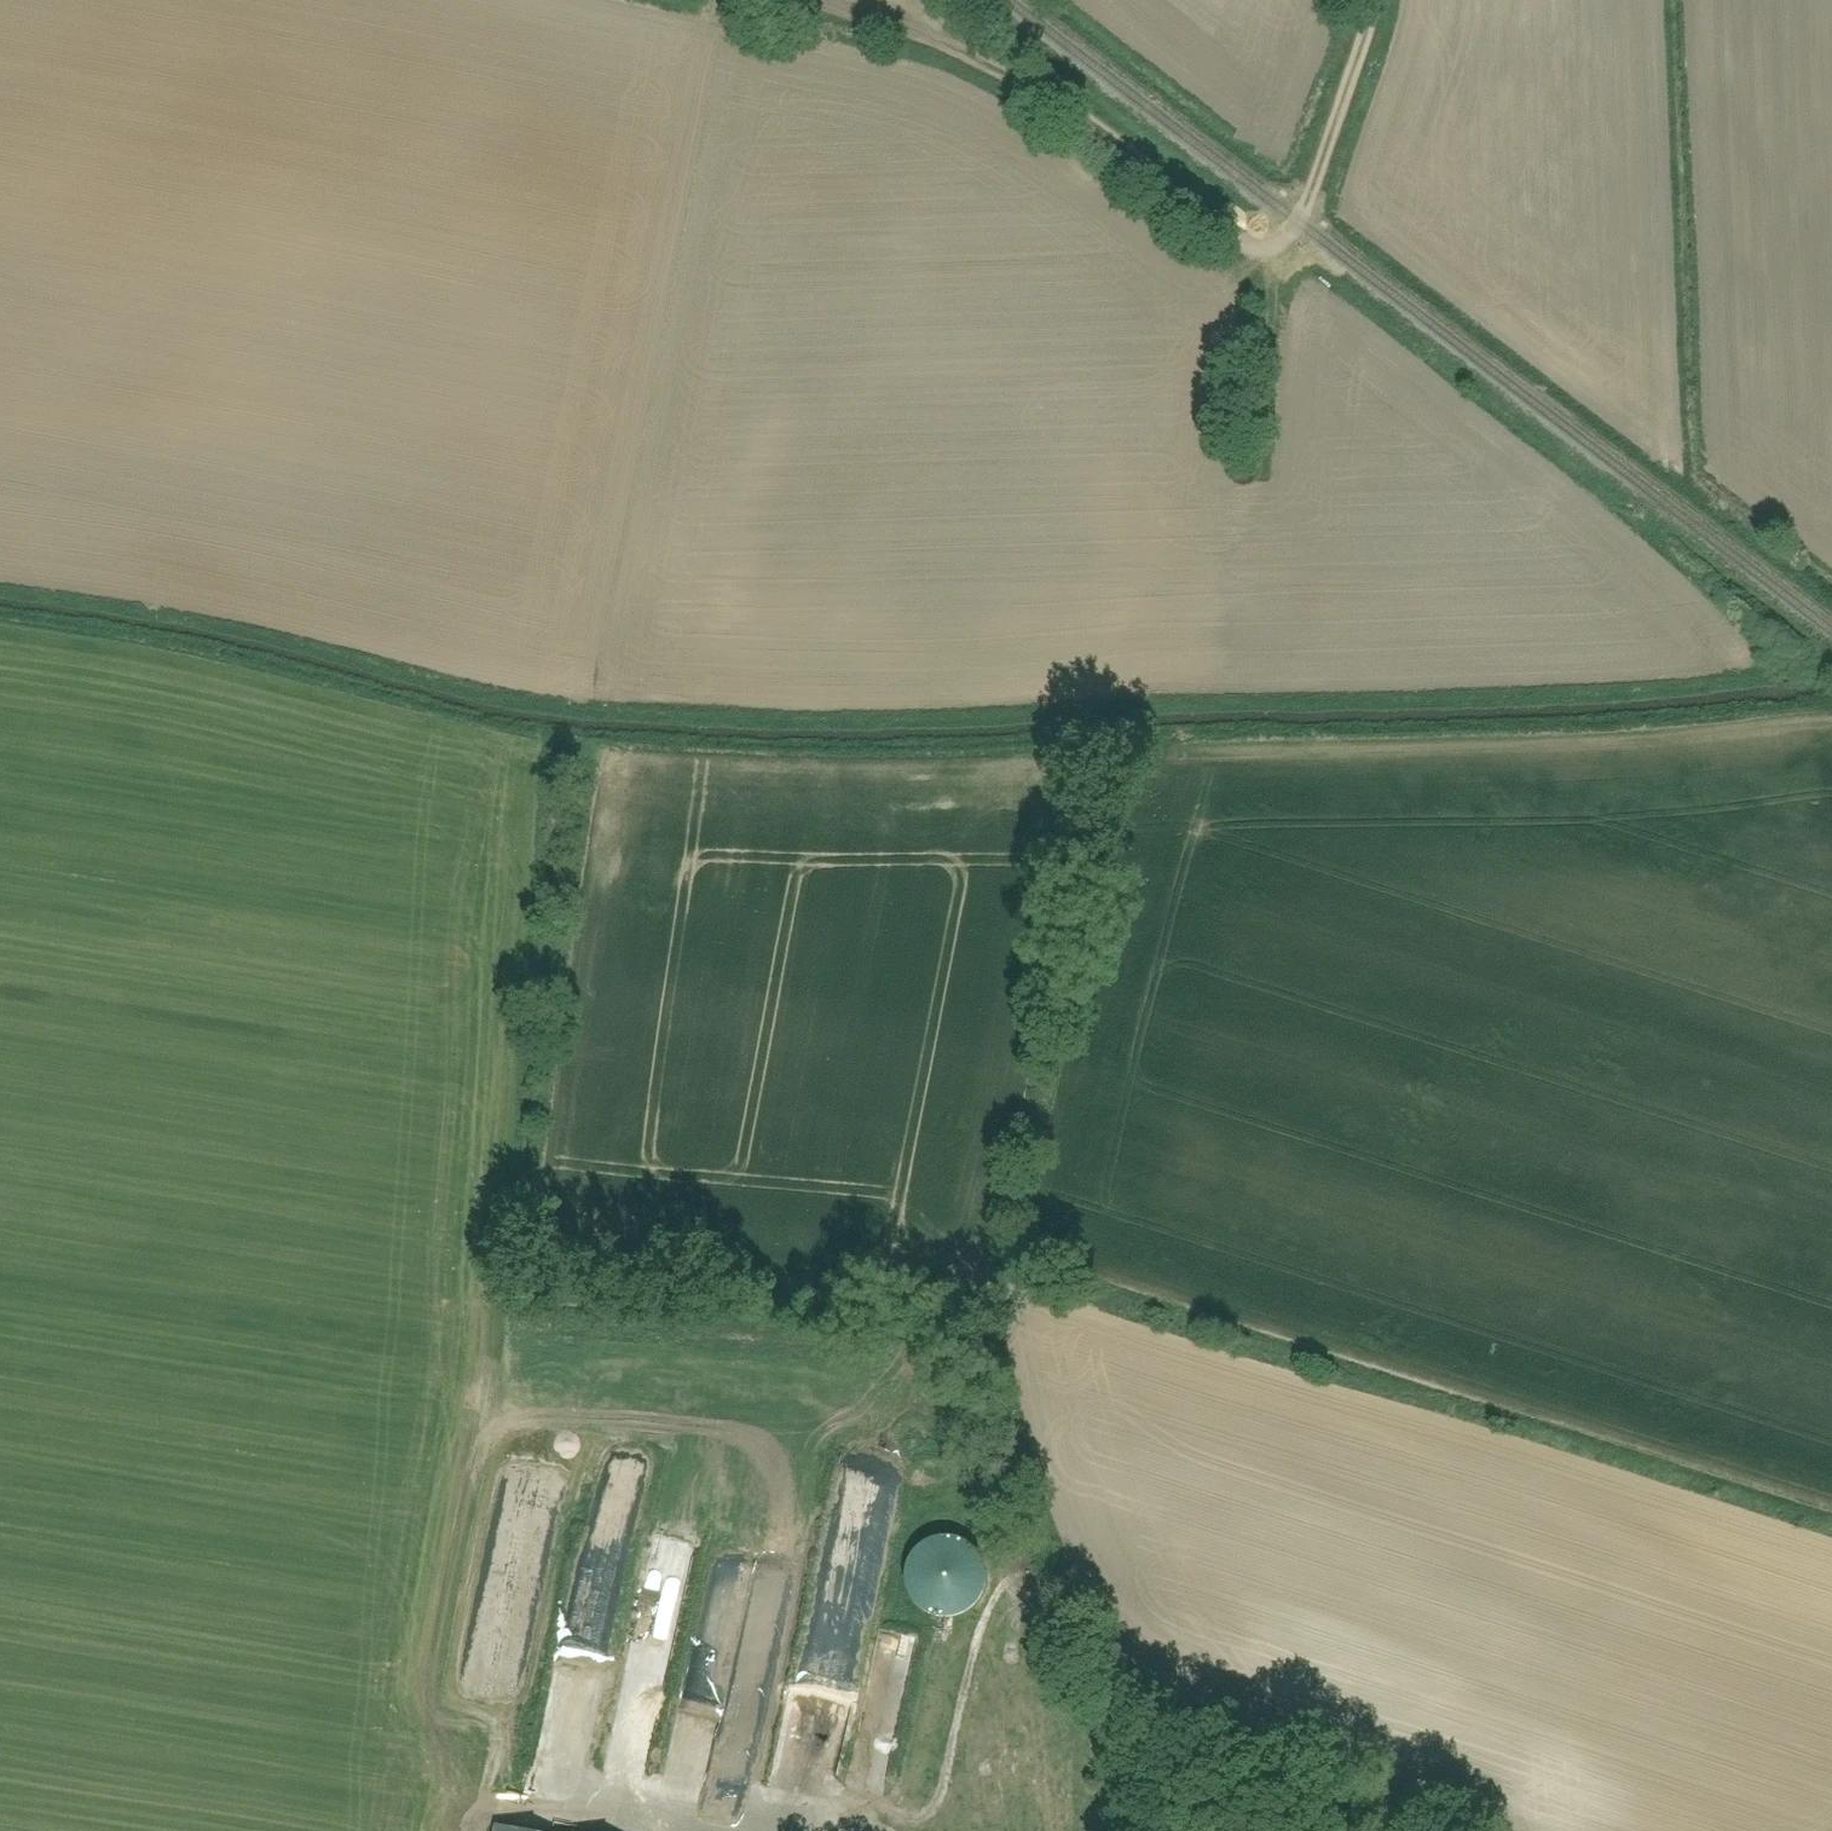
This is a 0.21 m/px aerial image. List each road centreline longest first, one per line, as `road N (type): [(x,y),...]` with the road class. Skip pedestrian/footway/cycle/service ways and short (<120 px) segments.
road 1 (track): [(1282,251),(1130,143),(976,61),(792,0)]
road 2 (track): [(1374,0),(1282,251),(1258,498)]

